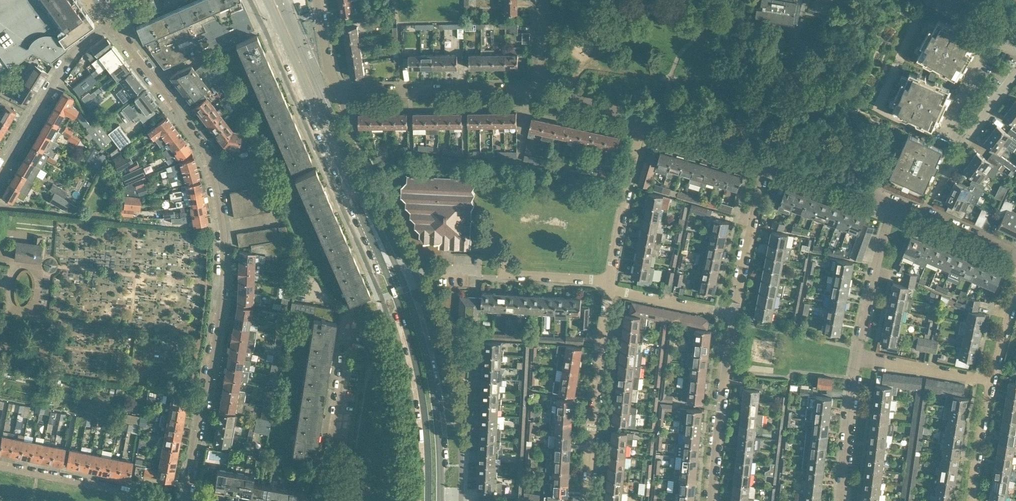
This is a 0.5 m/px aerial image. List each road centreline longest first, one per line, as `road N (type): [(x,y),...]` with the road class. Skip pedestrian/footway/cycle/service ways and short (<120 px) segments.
road 1 (residential): [(185,500),(221,308),(224,228),(206,152),(108,29),(70,53),(0,174)]
road 2 (secondary): [(263,0),(396,294),(425,415),(428,500)]
road 3 (secondary): [(440,500),(434,390),(406,290),(281,0)]
road 4 (residential): [(589,500),(610,288)]
road 5 (residential): [(339,93),(542,94)]
road 6 (residential): [(322,500),(353,313)]
road 7 (residential): [(713,500),(735,314)]
road 8 (residential): [(610,288),(643,121)]
road 9 (residential): [(858,360),(896,200)]
road 10 (residential): [(735,314),(766,158)]
road 11 (residential): [(842,500),(858,360)]
road 12 (residential): [(130,500),(131,494),(0,467)]
road 13 (residential): [(1015,52),(987,50),(952,124),(957,140),(969,138)]
road 14 (residential): [(992,379),(858,360)]
road 15 (residential): [(1015,257),(896,200)]
road 16 (residential): [(766,158),(643,121)]
road 17 (residential): [(735,314),(610,288)]
road 18 (residential): [(896,200),(776,161)]
road 19 (residential): [(972,500),(992,379)]

